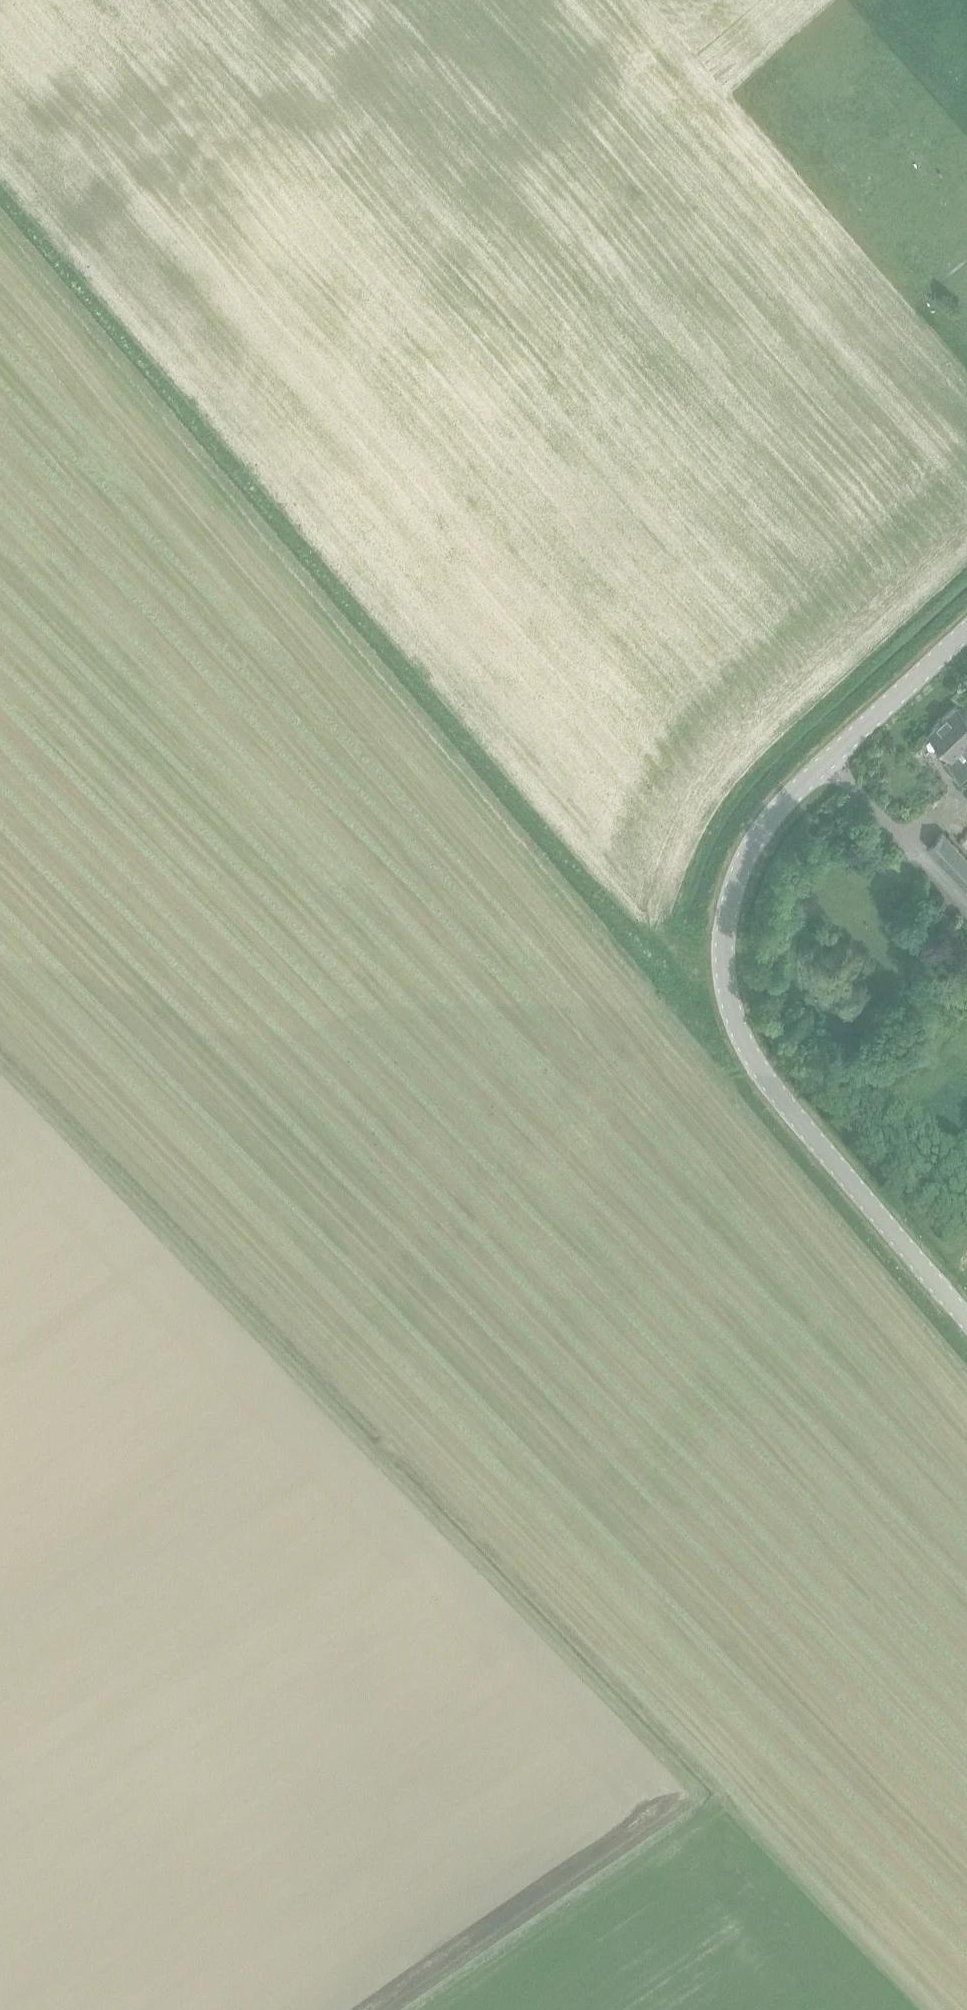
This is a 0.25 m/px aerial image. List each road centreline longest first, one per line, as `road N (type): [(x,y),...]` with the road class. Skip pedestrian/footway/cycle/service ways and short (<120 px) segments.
road 1 (tertiary): [(966,1322),(764,1076),(736,1020),(724,970),(731,894),(767,821),(966,631)]

